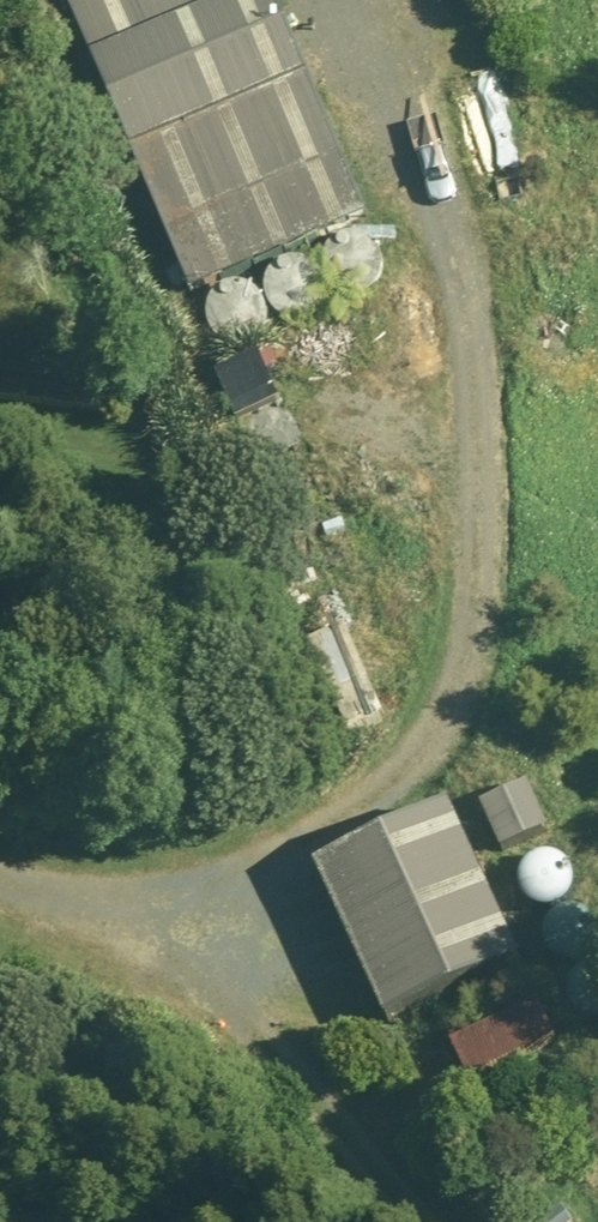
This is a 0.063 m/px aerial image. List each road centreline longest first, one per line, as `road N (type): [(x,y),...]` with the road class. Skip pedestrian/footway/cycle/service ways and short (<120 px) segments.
road 1 (track): [(147,888),(202,982),(428,1221)]

